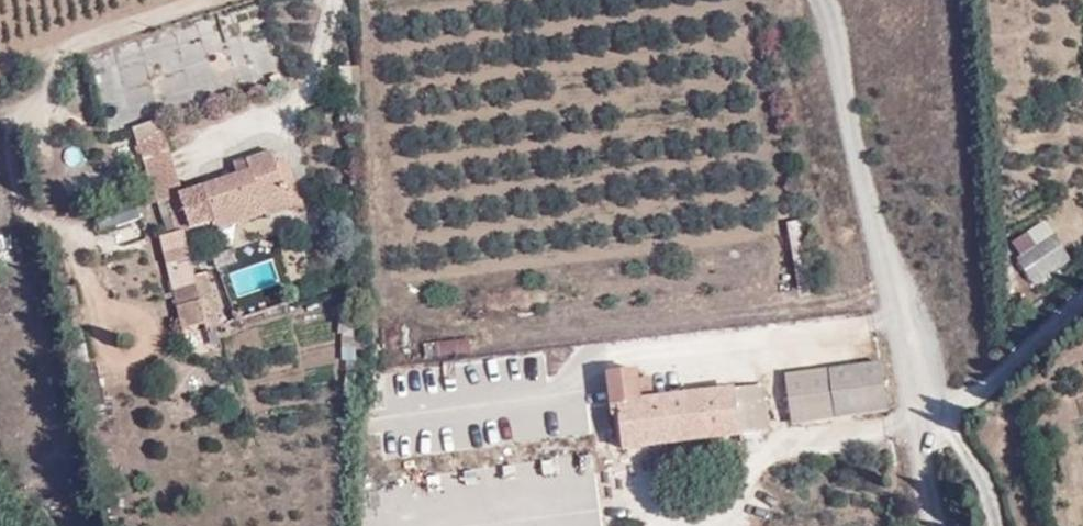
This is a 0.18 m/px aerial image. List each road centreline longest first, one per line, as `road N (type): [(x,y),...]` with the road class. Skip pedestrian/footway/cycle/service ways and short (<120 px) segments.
road 1 (residential): [(810,0),(936,525)]

